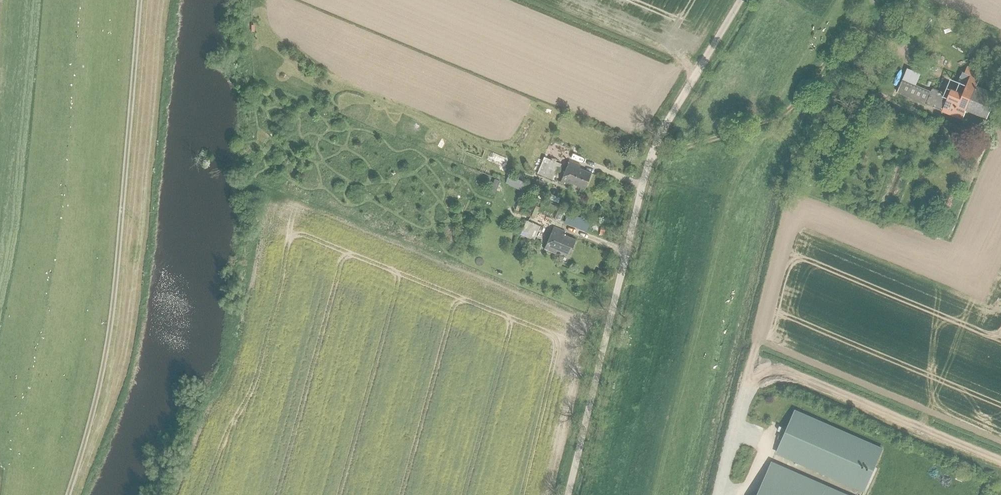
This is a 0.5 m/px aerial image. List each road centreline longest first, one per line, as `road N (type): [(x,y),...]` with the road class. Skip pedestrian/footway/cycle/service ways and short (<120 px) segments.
road 1 (track): [(141,0),(106,353),(67,494)]
road 2 (track): [(718,494),(746,397),(768,377),(808,382),(1000,460)]
road 3 (unclassified): [(568,494),(657,141)]
road 4 (track): [(653,151),(776,118),(851,31),(869,32),(935,70)]

